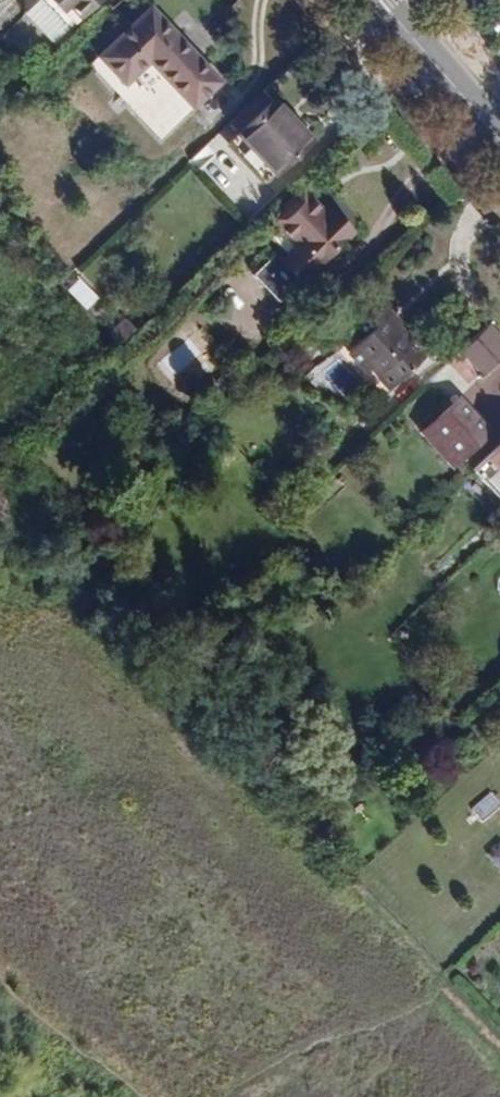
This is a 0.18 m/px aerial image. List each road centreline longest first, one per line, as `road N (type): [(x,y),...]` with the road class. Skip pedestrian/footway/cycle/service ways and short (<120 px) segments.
road 1 (primary): [(381,0),(499,138)]

